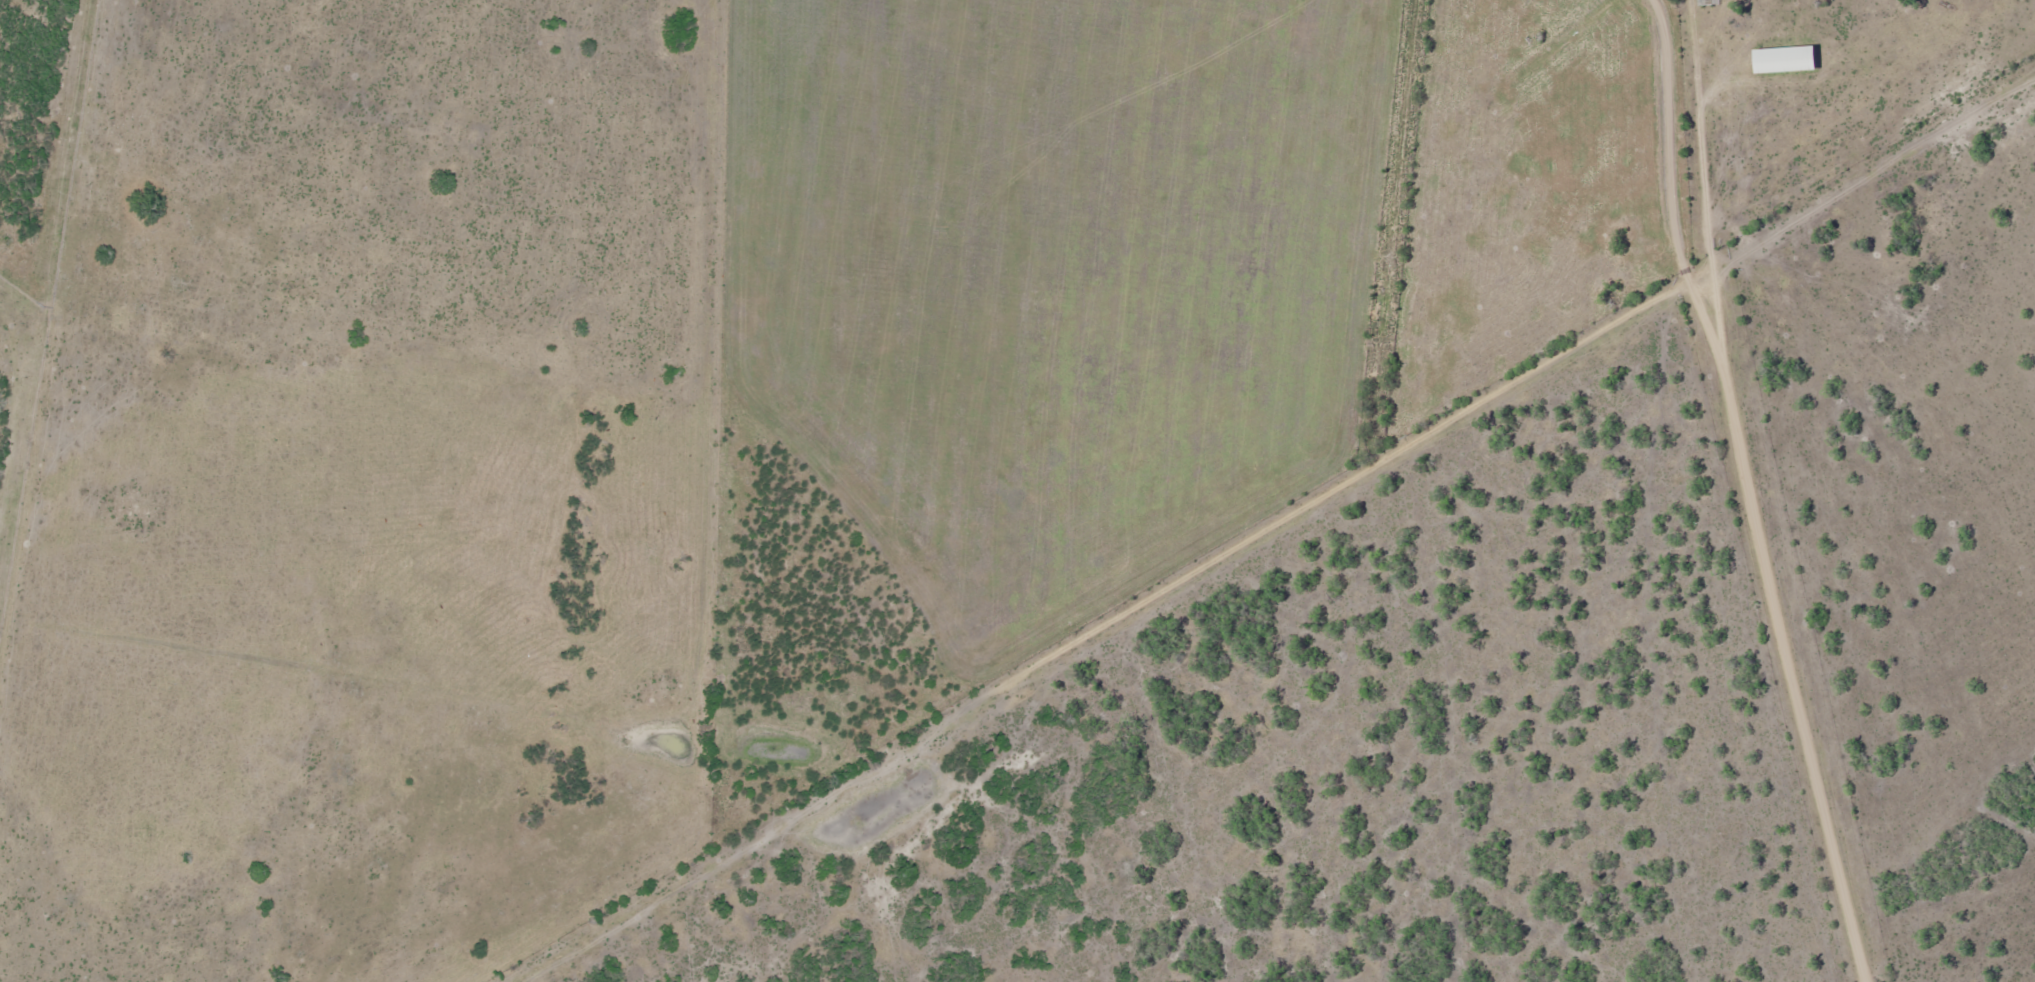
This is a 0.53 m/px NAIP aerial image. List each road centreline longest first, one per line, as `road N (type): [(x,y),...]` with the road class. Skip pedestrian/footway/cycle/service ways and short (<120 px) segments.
road 1 (residential): [(1653,0),(1676,239),(1867,981)]

